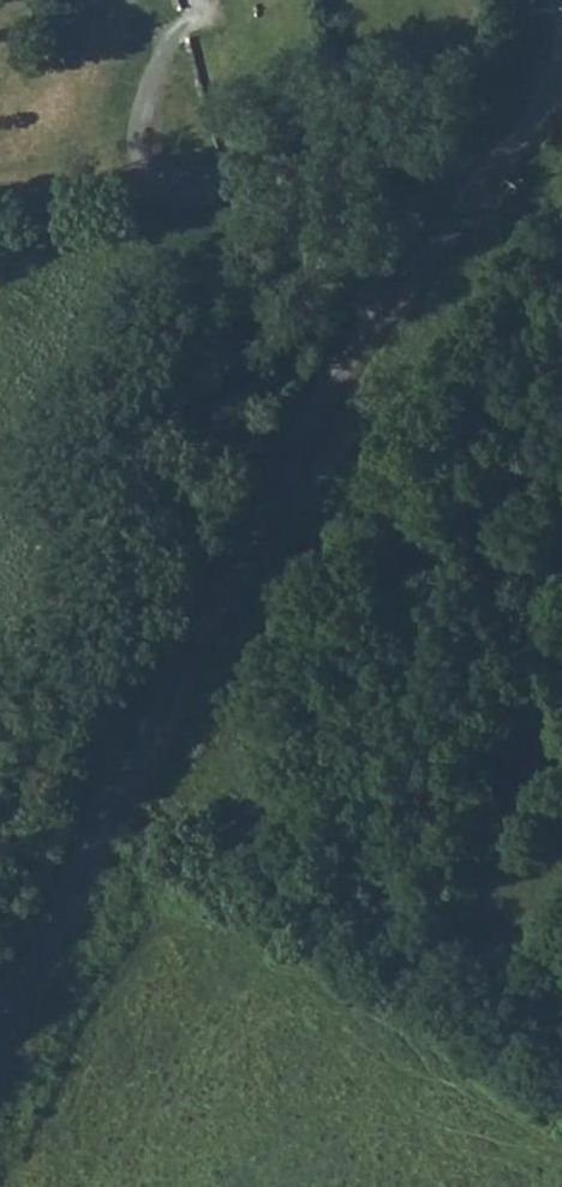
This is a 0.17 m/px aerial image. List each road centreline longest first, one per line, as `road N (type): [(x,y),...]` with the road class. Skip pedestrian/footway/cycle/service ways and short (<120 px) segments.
road 1 (unclassified): [(0,1025),(281,471),(372,316),(529,122),(554,75),(561,28)]

